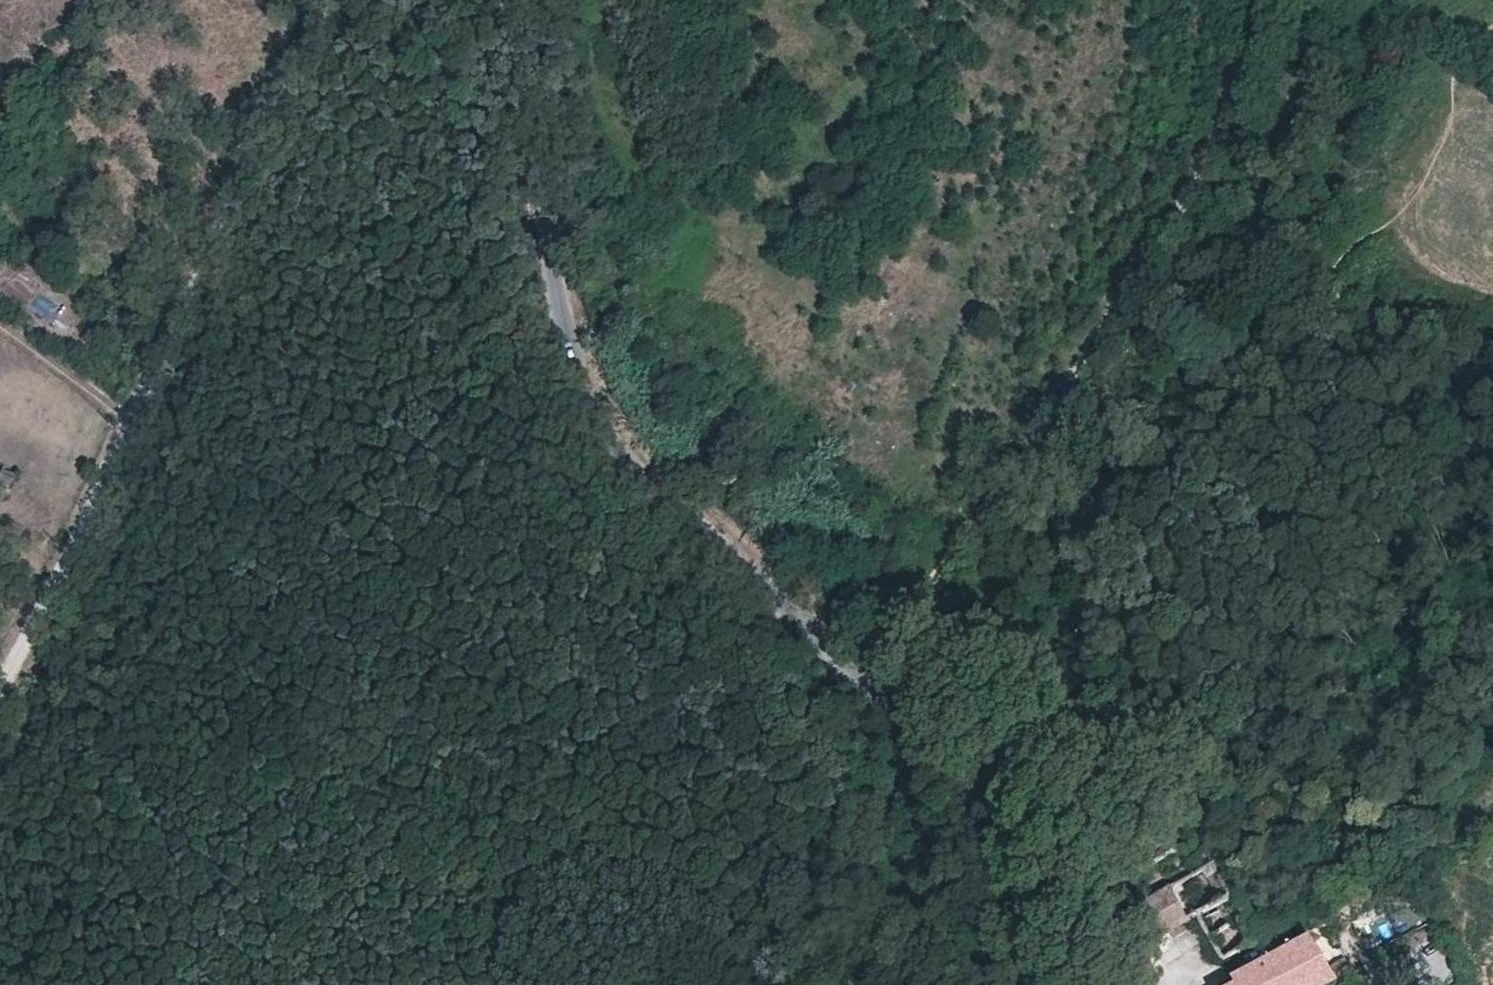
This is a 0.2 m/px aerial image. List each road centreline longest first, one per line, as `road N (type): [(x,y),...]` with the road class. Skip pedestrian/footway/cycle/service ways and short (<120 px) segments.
road 1 (unclassified): [(513,0),(577,351),(639,451),(1067,883),(1107,944),(1121,984)]
road 2 (unclassified): [(340,0),(255,160),(76,559),(0,702)]

